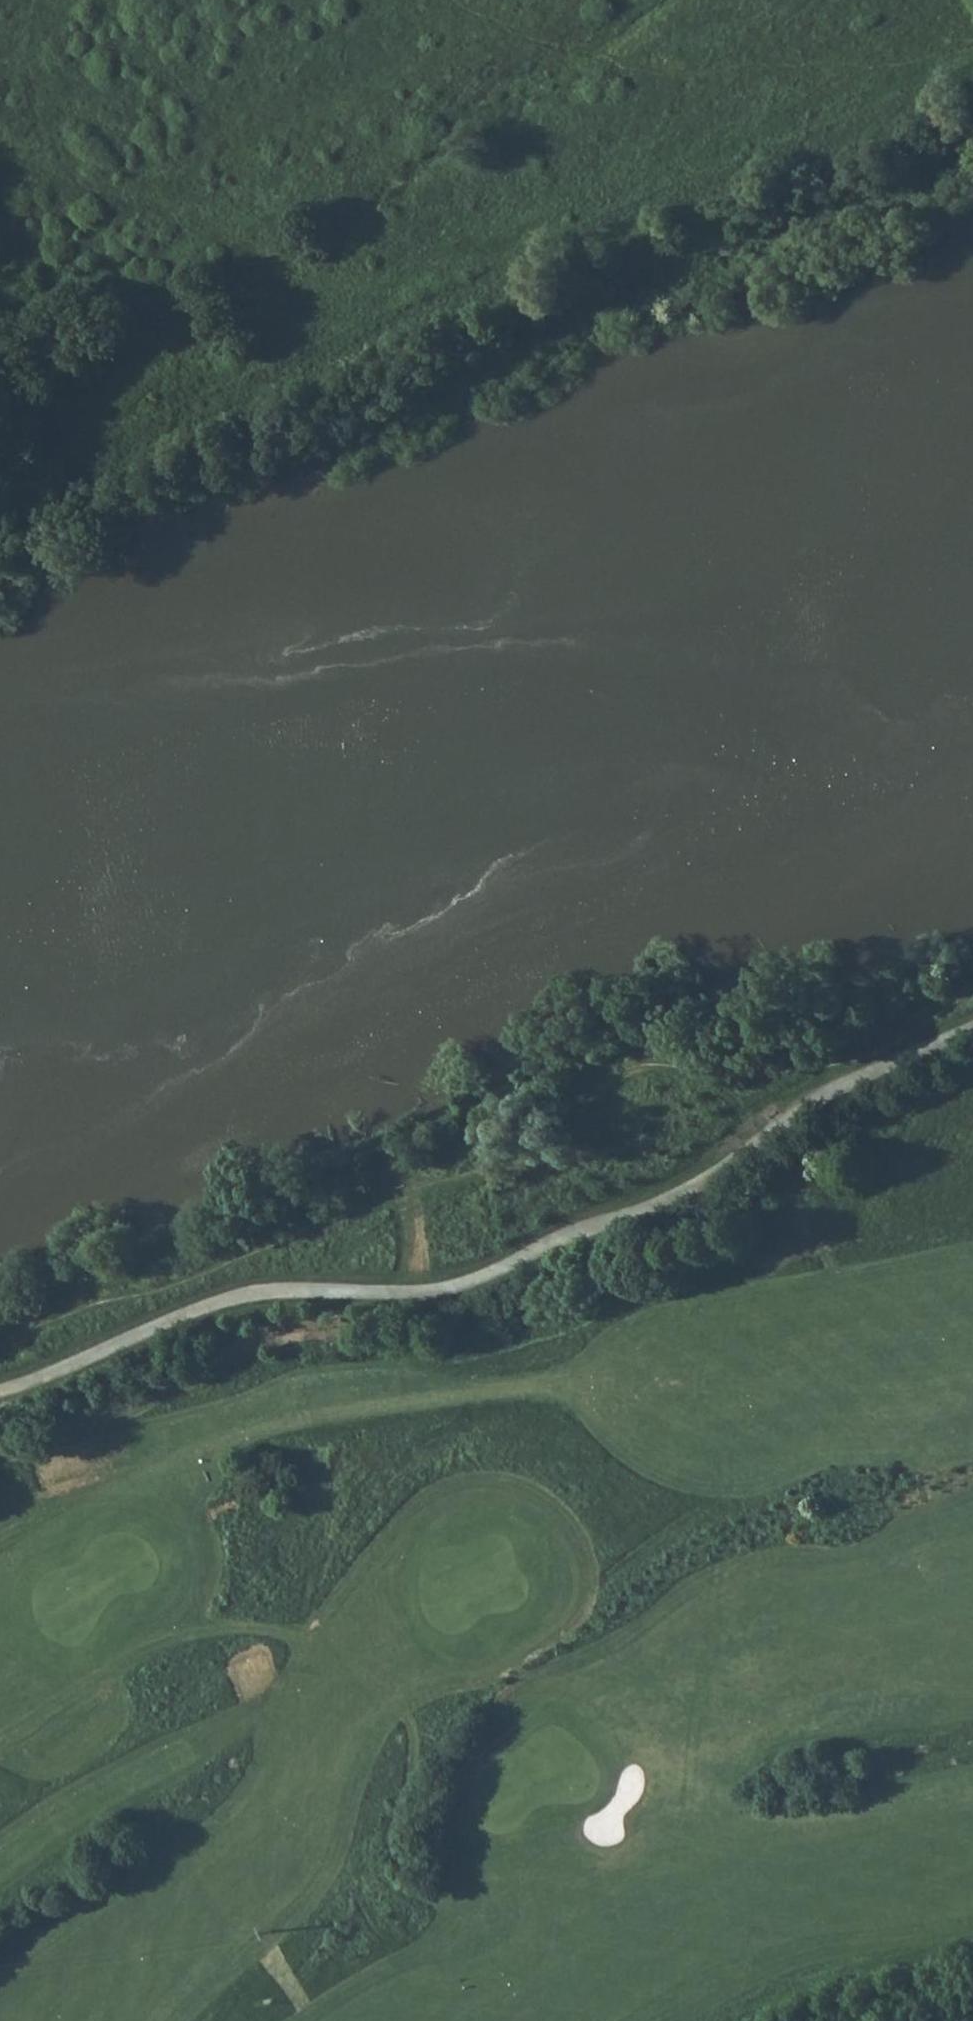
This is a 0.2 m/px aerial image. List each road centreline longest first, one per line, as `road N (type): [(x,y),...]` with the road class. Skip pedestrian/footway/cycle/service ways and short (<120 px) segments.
road 1 (track): [(902,0),(737,114),(540,198),(437,257),(345,285),(252,252),(164,199),(0,165)]
road 2 (track): [(403,1382),(602,1370)]

